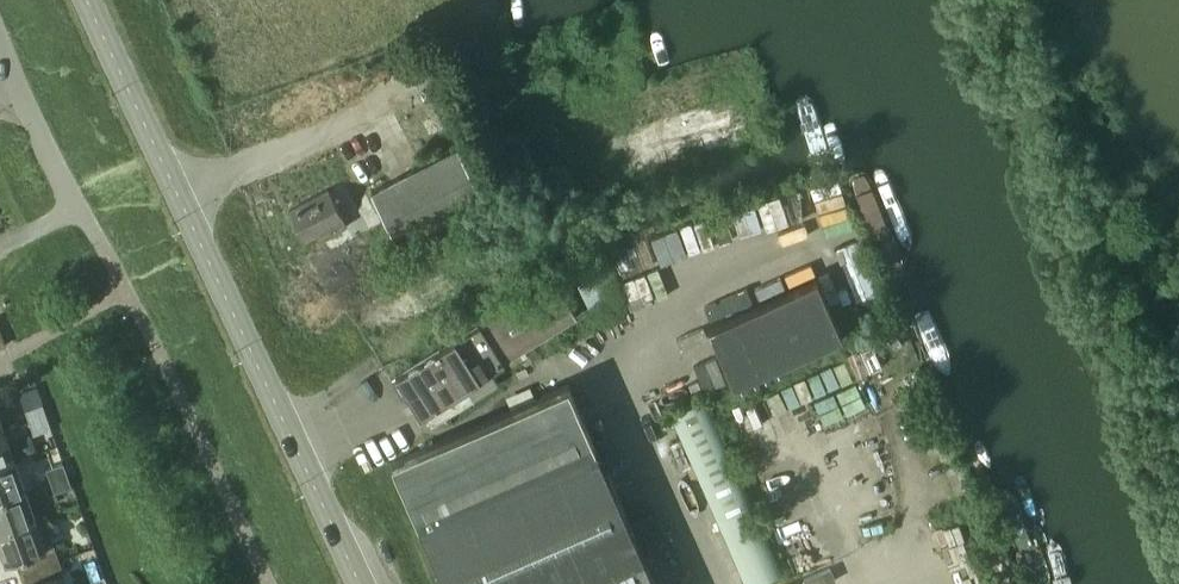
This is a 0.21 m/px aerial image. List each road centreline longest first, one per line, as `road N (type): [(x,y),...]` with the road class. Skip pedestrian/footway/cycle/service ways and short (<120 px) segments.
road 1 (secondary): [(359,583),(87,0)]
road 2 (residential): [(78,207),(17,83)]

